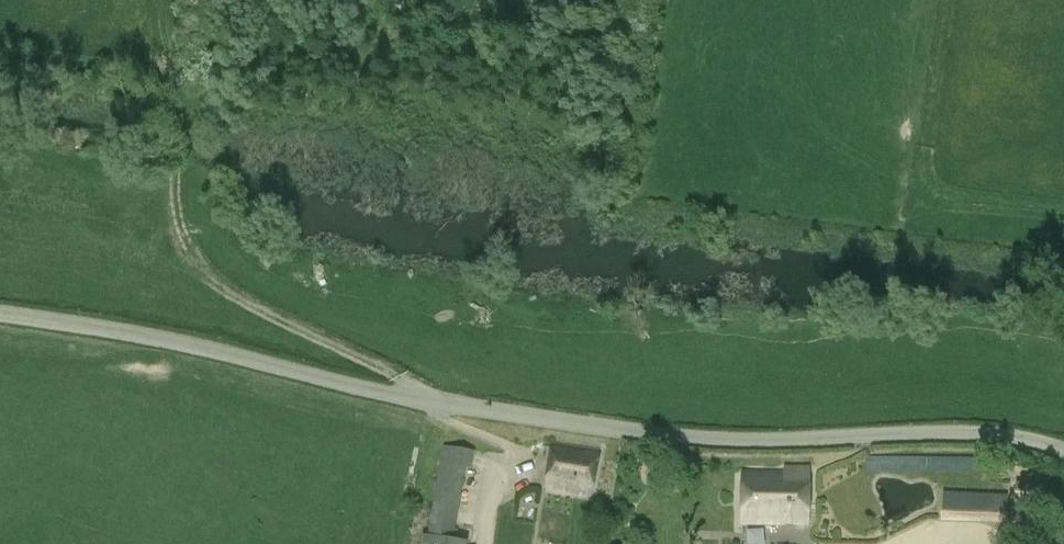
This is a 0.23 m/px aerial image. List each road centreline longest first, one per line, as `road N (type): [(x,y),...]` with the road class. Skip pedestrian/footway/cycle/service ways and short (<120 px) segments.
road 1 (unclassified): [(1063,452),(1001,435),(714,439),(539,419),(414,400),(197,343),(0,311)]
road 2 (track): [(443,404),(232,295),(201,265),(174,211),(184,126)]
road 3 (track): [(944,0),(919,182),(942,203),(1063,214)]

